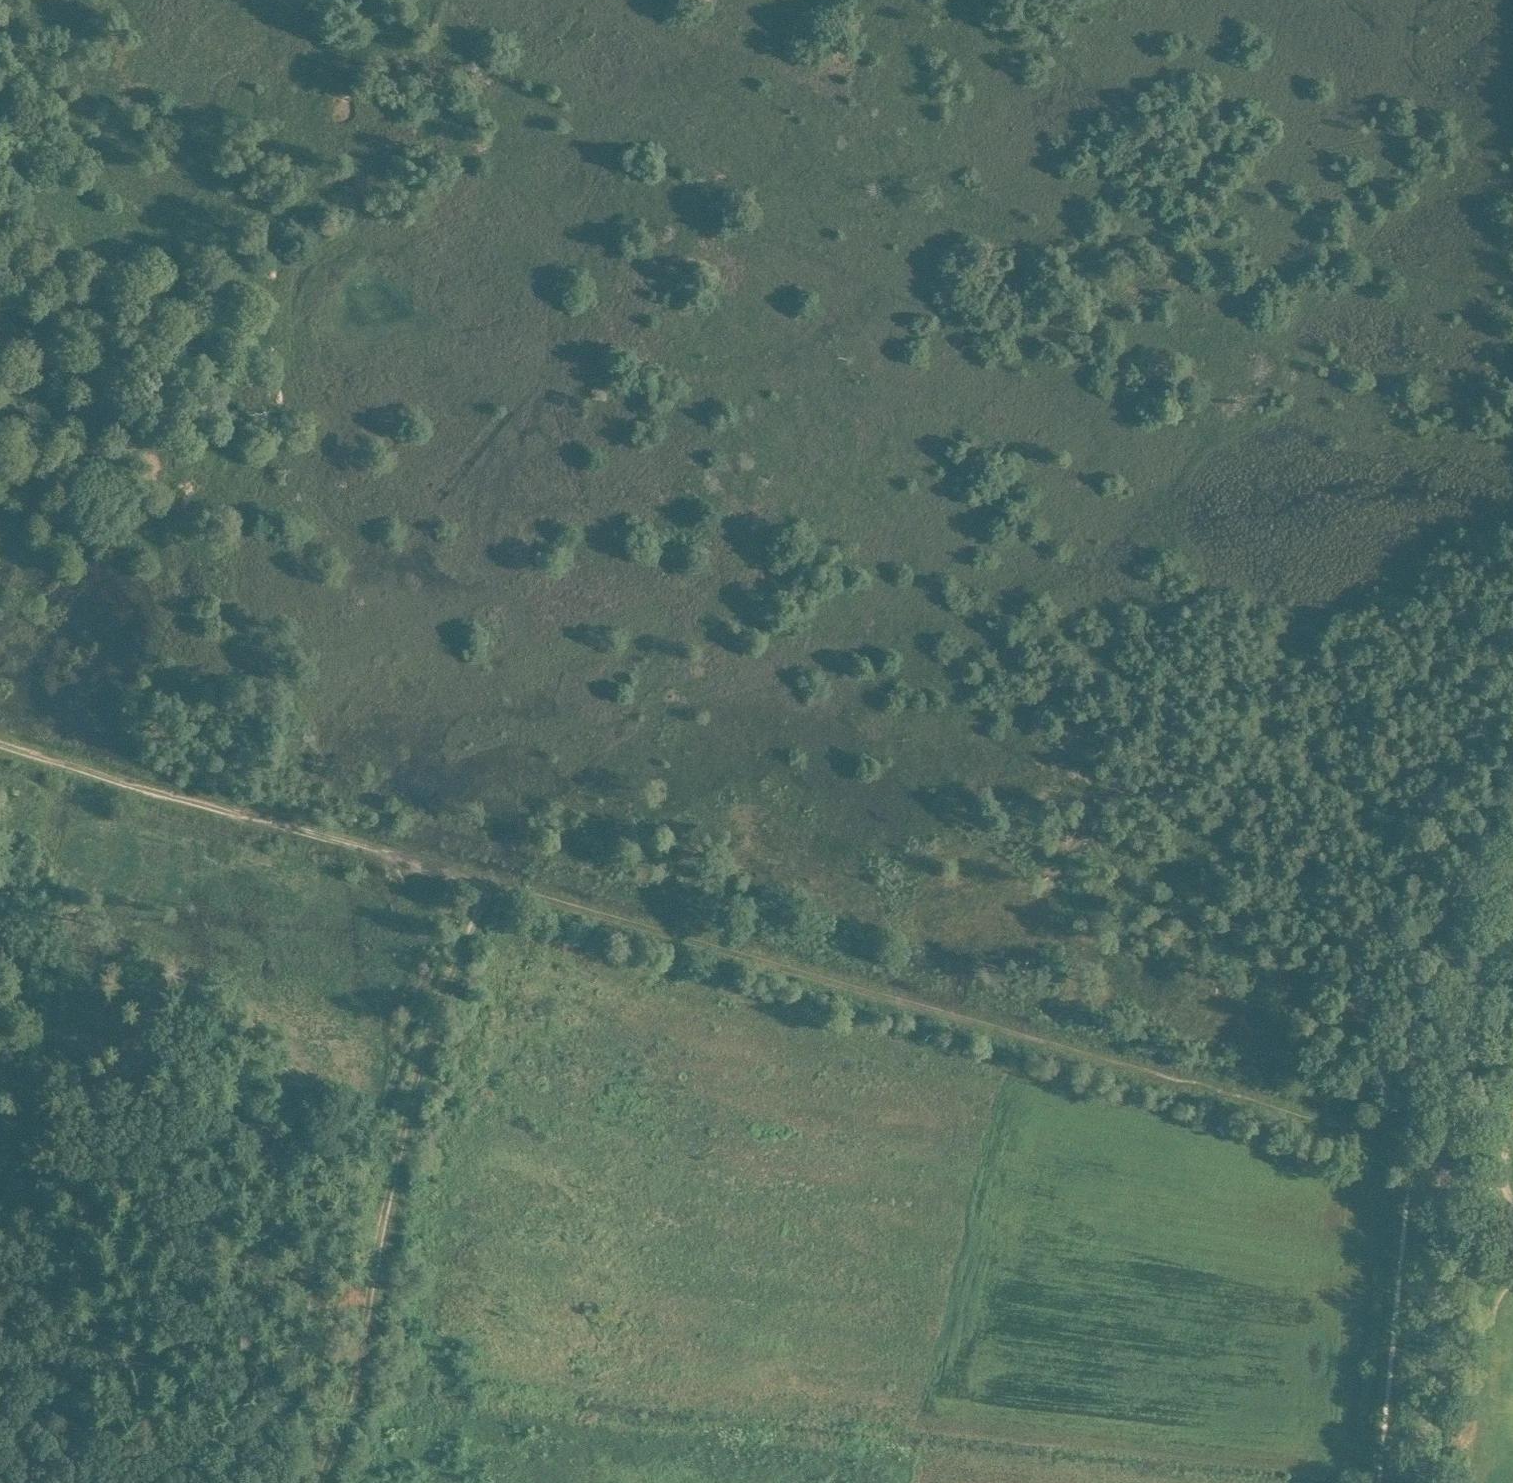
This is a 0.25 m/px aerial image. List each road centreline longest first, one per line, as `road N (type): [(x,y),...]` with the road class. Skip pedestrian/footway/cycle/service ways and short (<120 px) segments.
road 1 (track): [(490,879),(427,1041),(335,1456),(318,1482)]
road 2 (unclassified): [(1418,1482),(1459,1084),(1512,887)]
road 3 (track): [(0,742),(490,879)]

